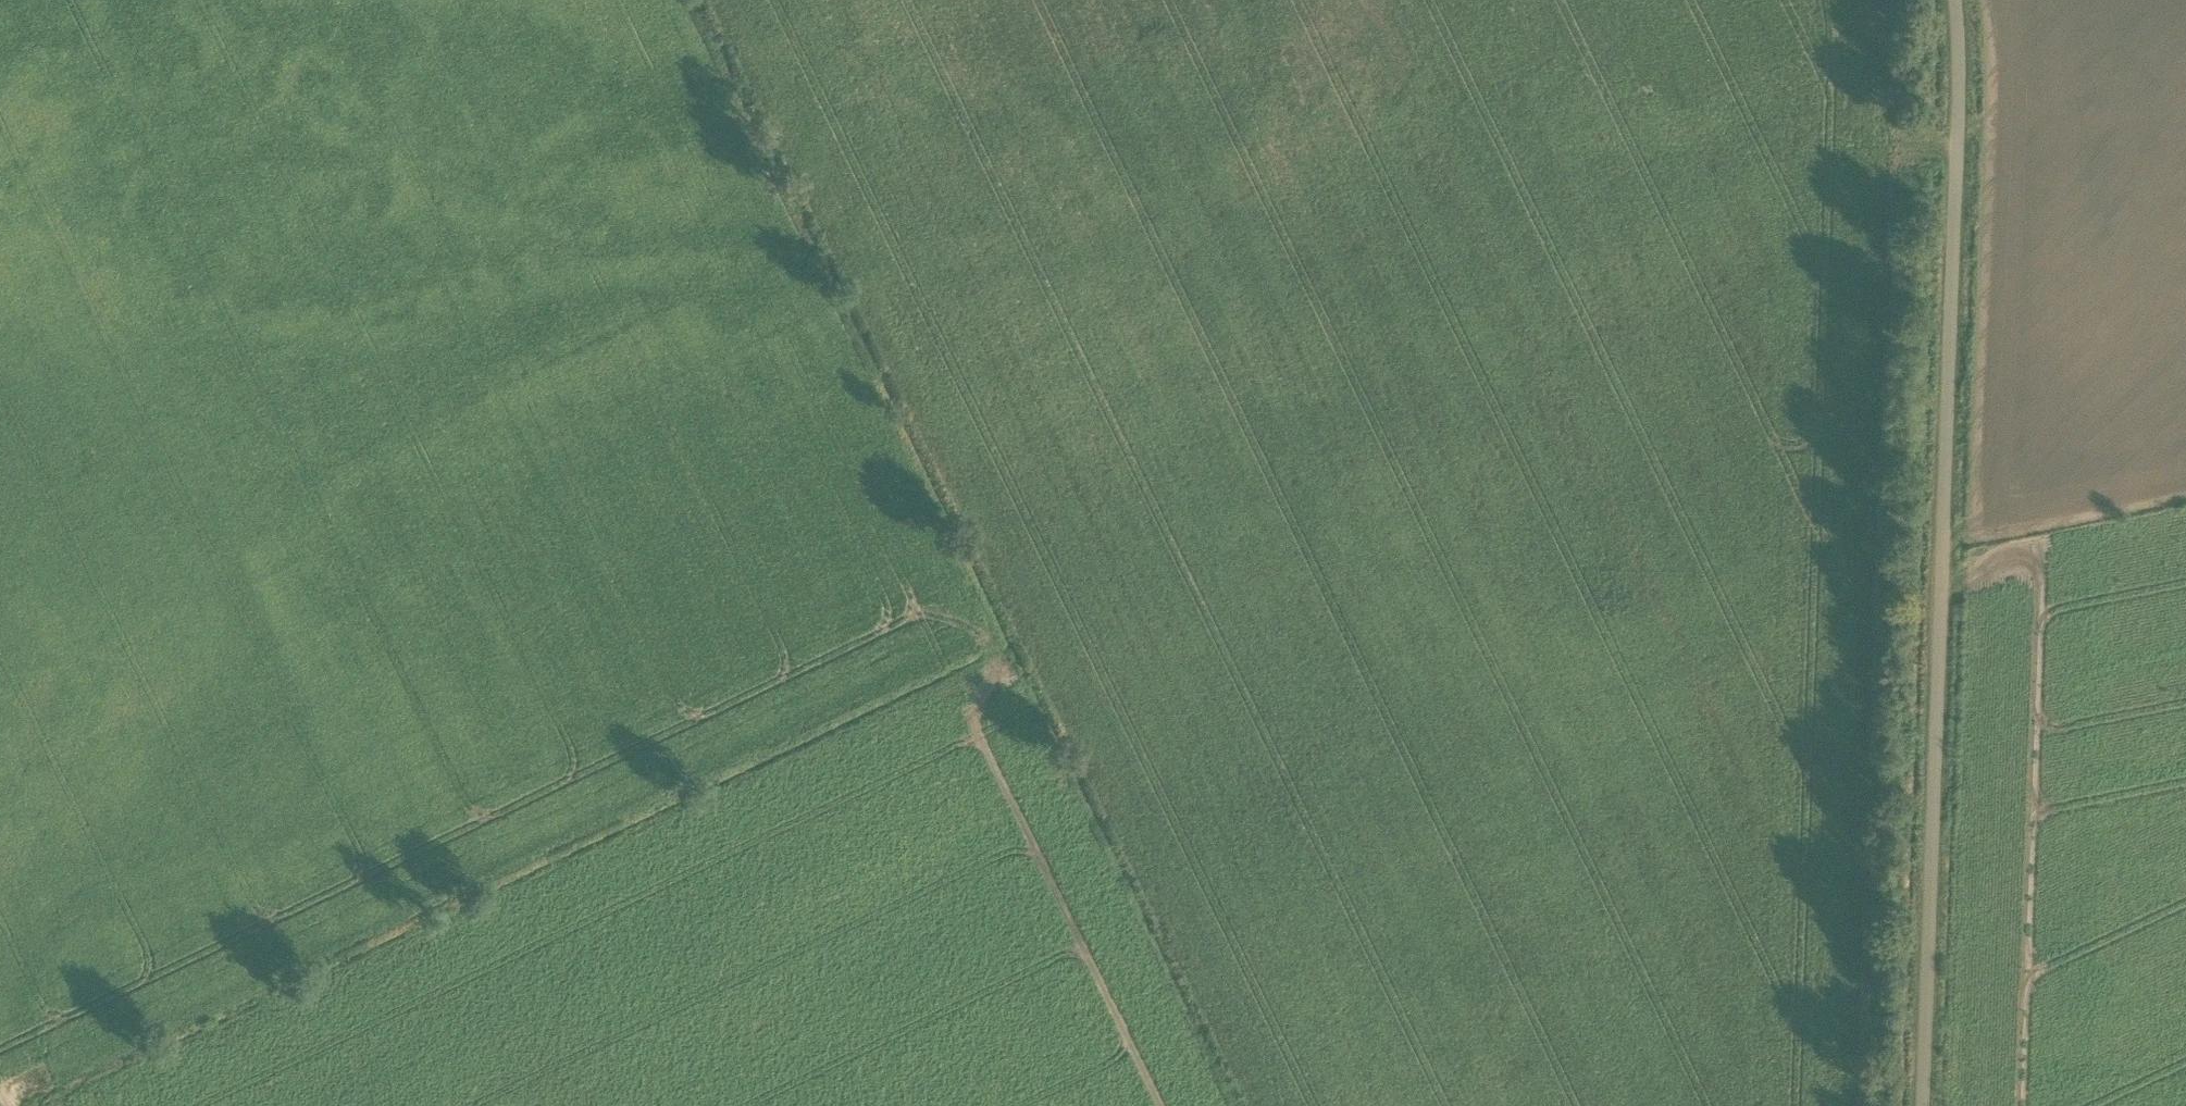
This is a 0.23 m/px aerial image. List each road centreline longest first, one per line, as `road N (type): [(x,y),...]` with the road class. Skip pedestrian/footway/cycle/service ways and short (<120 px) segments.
road 1 (unclassified): [(1911,1105),(1940,0)]

